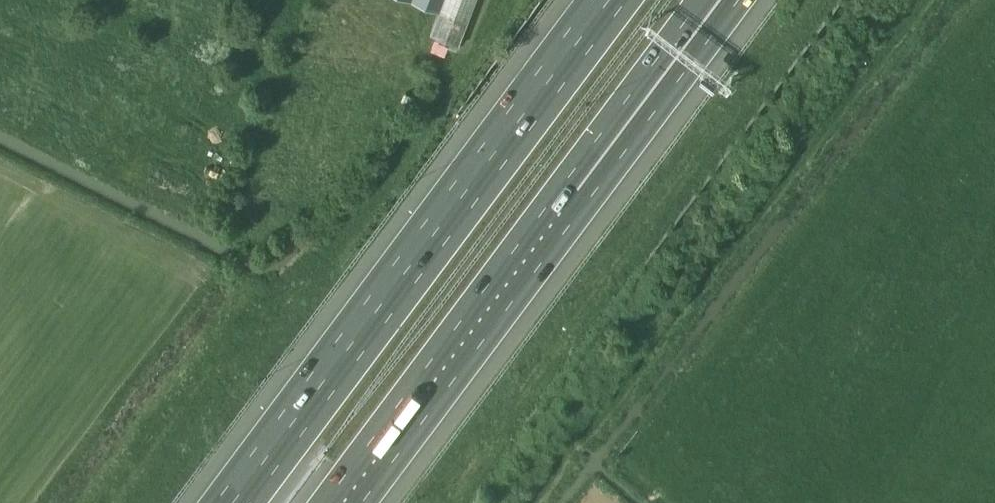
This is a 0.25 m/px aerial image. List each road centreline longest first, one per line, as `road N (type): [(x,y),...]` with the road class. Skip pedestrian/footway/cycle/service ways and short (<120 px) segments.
road 1 (motorway): [(342,502),(719,0)]
road 2 (motorway): [(609,0),(233,502)]

